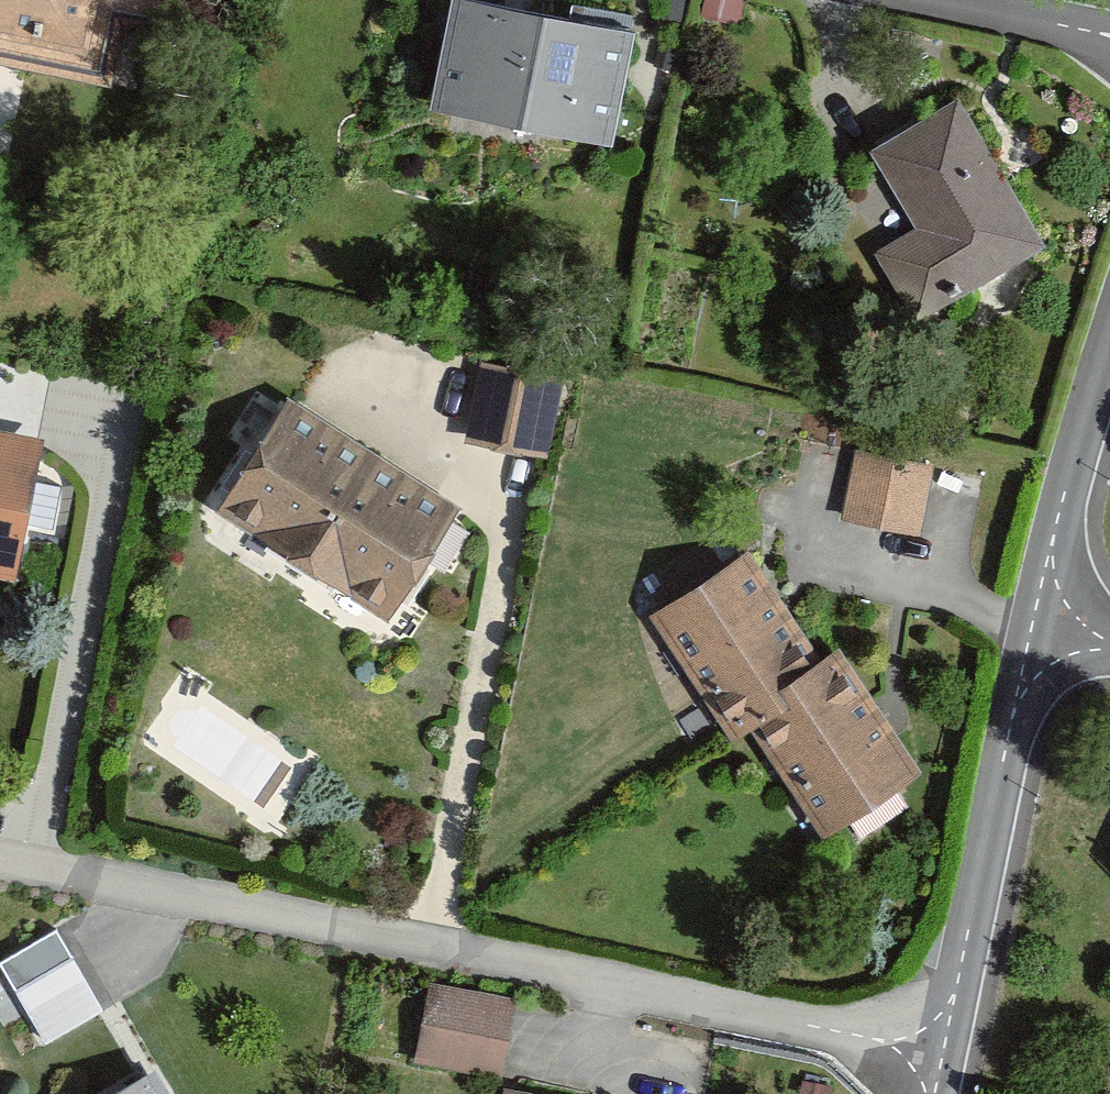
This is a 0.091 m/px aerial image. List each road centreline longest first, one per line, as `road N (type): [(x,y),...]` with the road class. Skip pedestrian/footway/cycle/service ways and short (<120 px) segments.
road 1 (residential): [(946,1052),(0,857)]
road 2 (residential): [(946,1052),(1039,615)]
road 3 (residential): [(1039,615),(1109,367)]
road 4 (residential): [(1109,32),(958,0)]

